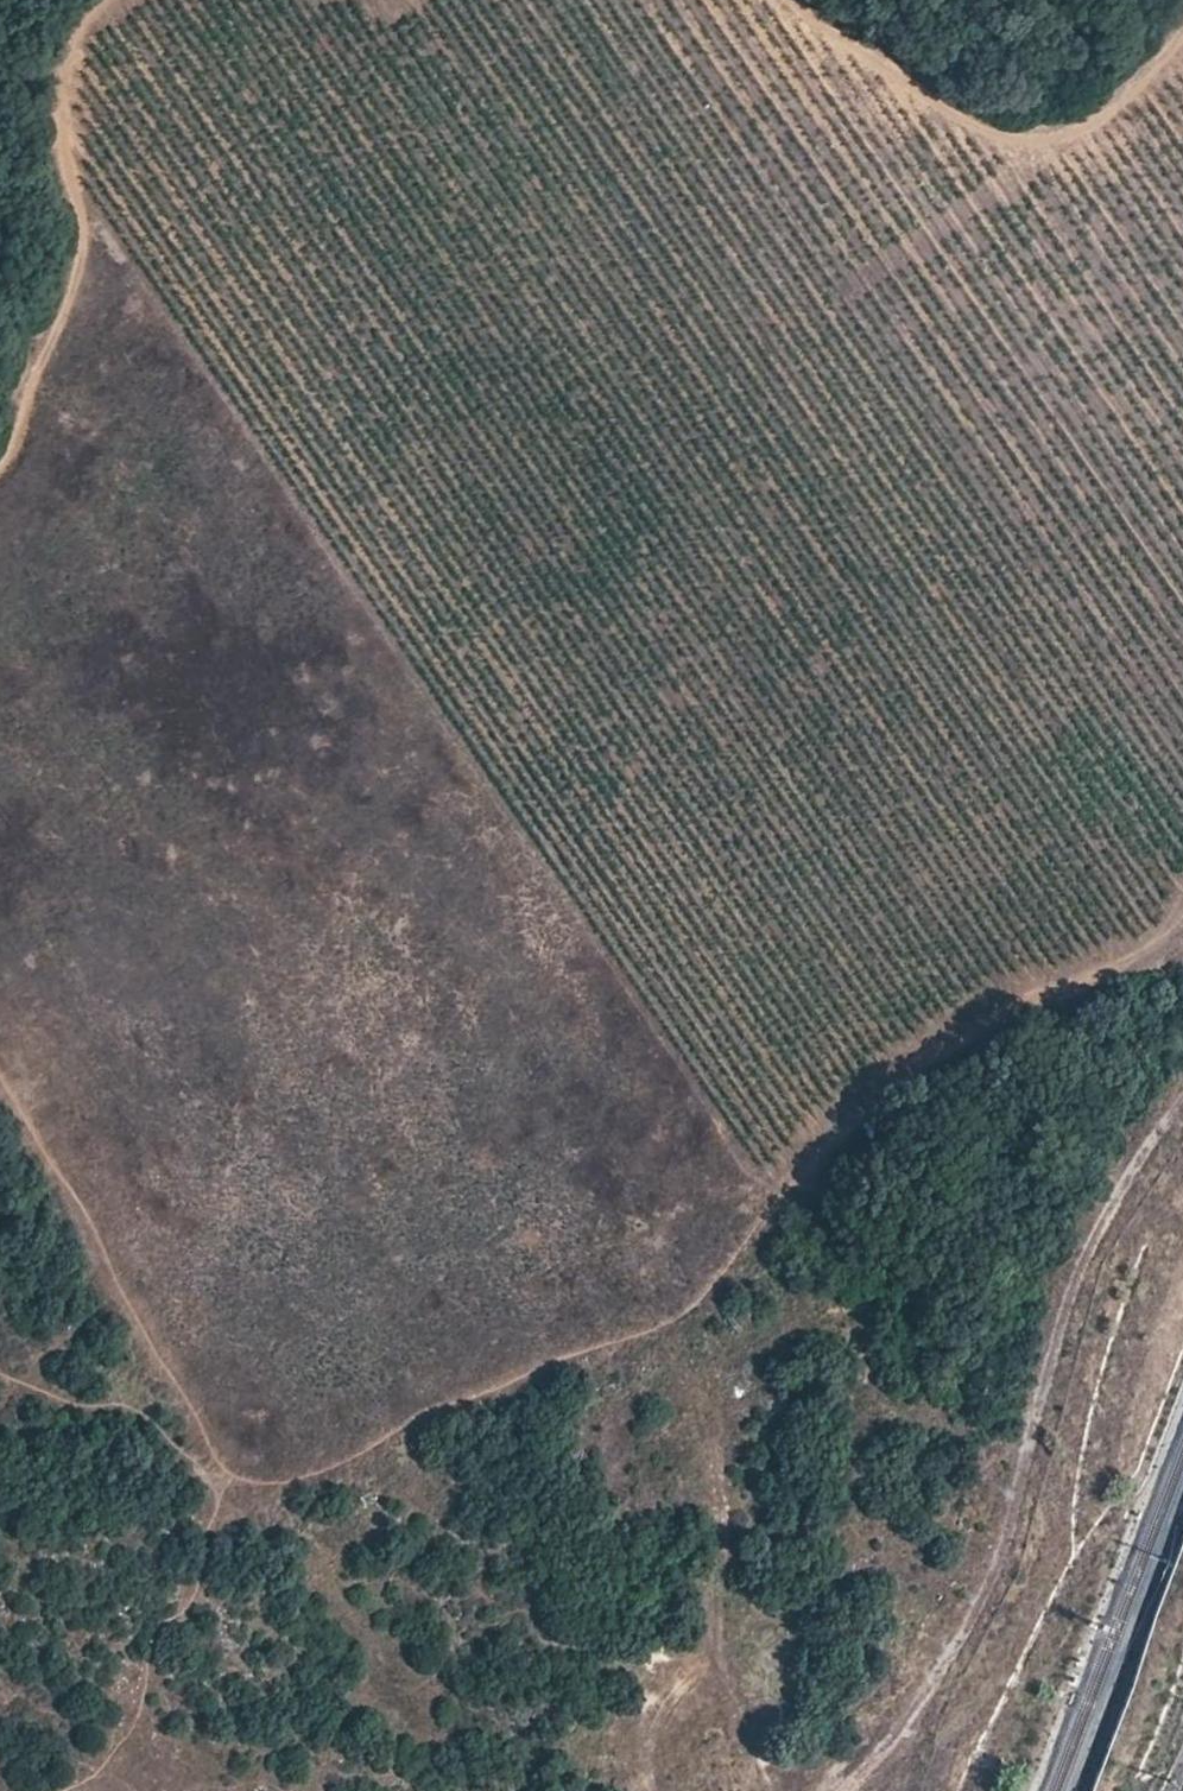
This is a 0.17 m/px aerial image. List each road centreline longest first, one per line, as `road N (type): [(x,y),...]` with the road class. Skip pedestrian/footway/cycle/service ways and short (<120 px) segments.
road 1 (track): [(0,446),(37,348),(75,278),(64,80),(128,0)]
road 2 (track): [(804,0),(941,88),(1014,118),(1058,123),(1097,104),(1182,21)]
road 3 (track): [(834,1790),(996,1587)]

